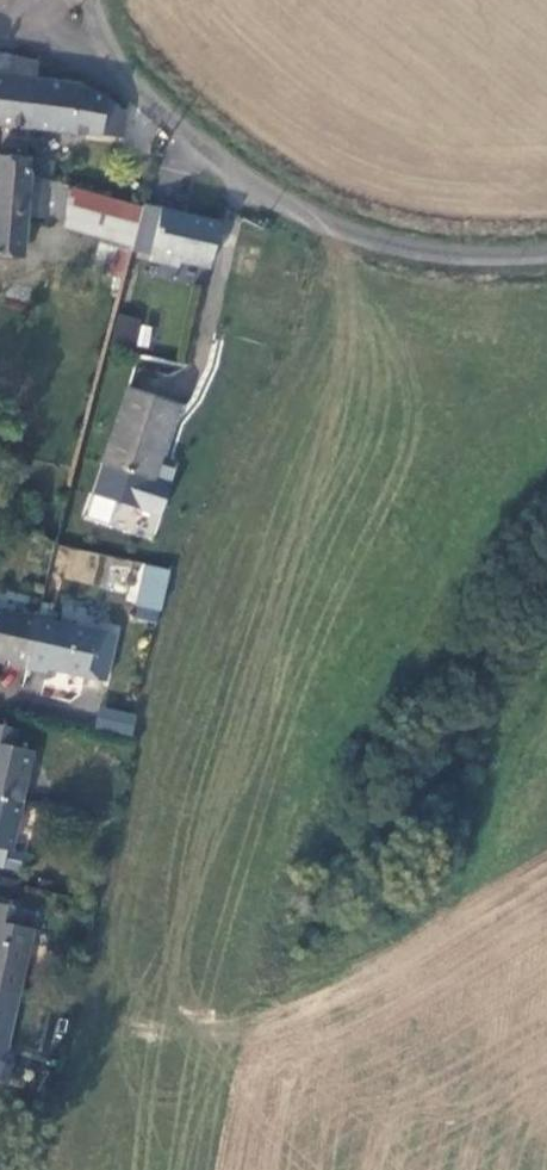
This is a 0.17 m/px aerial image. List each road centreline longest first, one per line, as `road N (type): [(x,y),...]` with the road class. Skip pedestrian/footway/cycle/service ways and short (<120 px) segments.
road 1 (unclassified): [(91,40),(147,100),(274,208),(396,249),(481,261),(546,256)]

